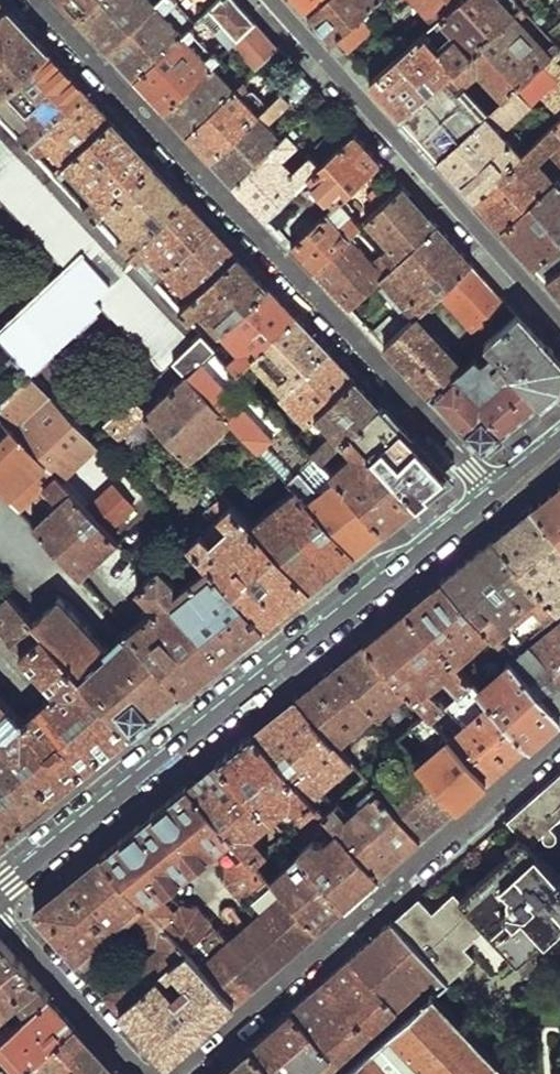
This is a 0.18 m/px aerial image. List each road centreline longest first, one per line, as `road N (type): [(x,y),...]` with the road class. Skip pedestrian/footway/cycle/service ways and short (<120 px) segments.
road 1 (residential): [(37,0),(490,494)]
road 2 (residential): [(0,887),(490,494)]
road 3 (residential): [(167,1073),(189,1063),(559,737)]
road 4 (residential): [(270,0),(559,323)]
road 5 (residential): [(0,915),(148,1073)]

